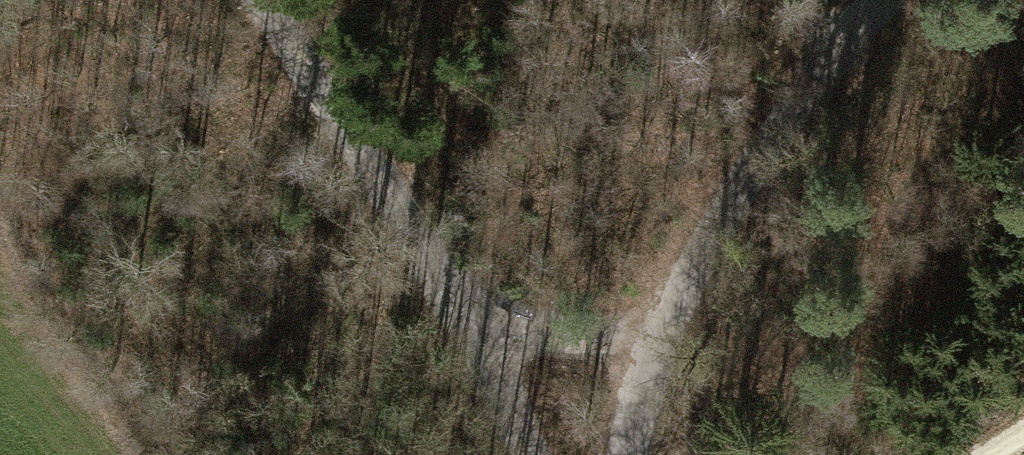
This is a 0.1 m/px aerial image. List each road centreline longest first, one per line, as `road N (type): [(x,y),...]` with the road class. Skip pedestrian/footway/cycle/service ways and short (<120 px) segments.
road 1 (unclassified): [(629,454),(657,345),(684,287),(815,72),(876,0)]
road 2 (track): [(264,0),(446,280)]
road 3 (track): [(446,280),(484,309),(554,330),(618,324),(684,287)]
road 4 (track): [(446,280),(527,454)]

